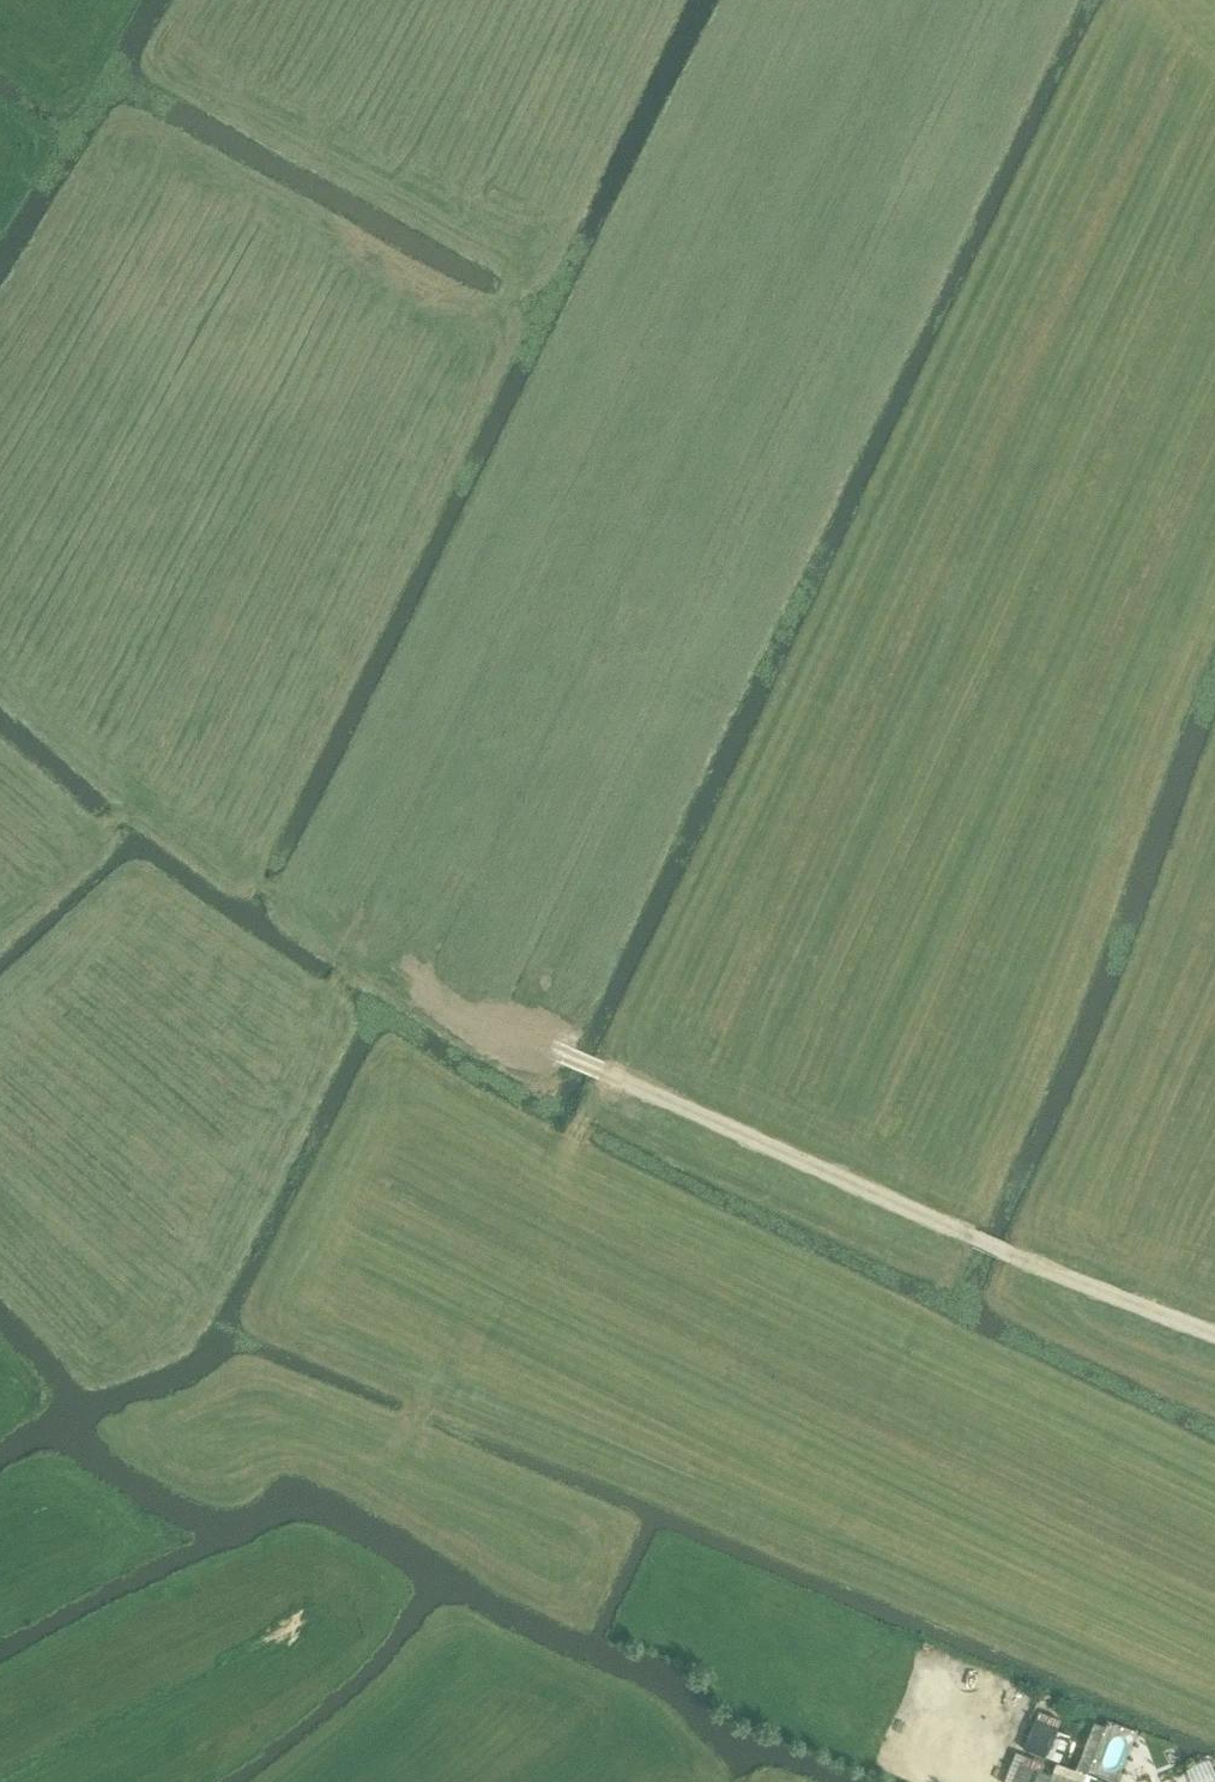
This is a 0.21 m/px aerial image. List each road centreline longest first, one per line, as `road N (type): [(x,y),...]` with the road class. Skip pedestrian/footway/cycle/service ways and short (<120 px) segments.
road 1 (track): [(1214,1334),(975,1235)]

